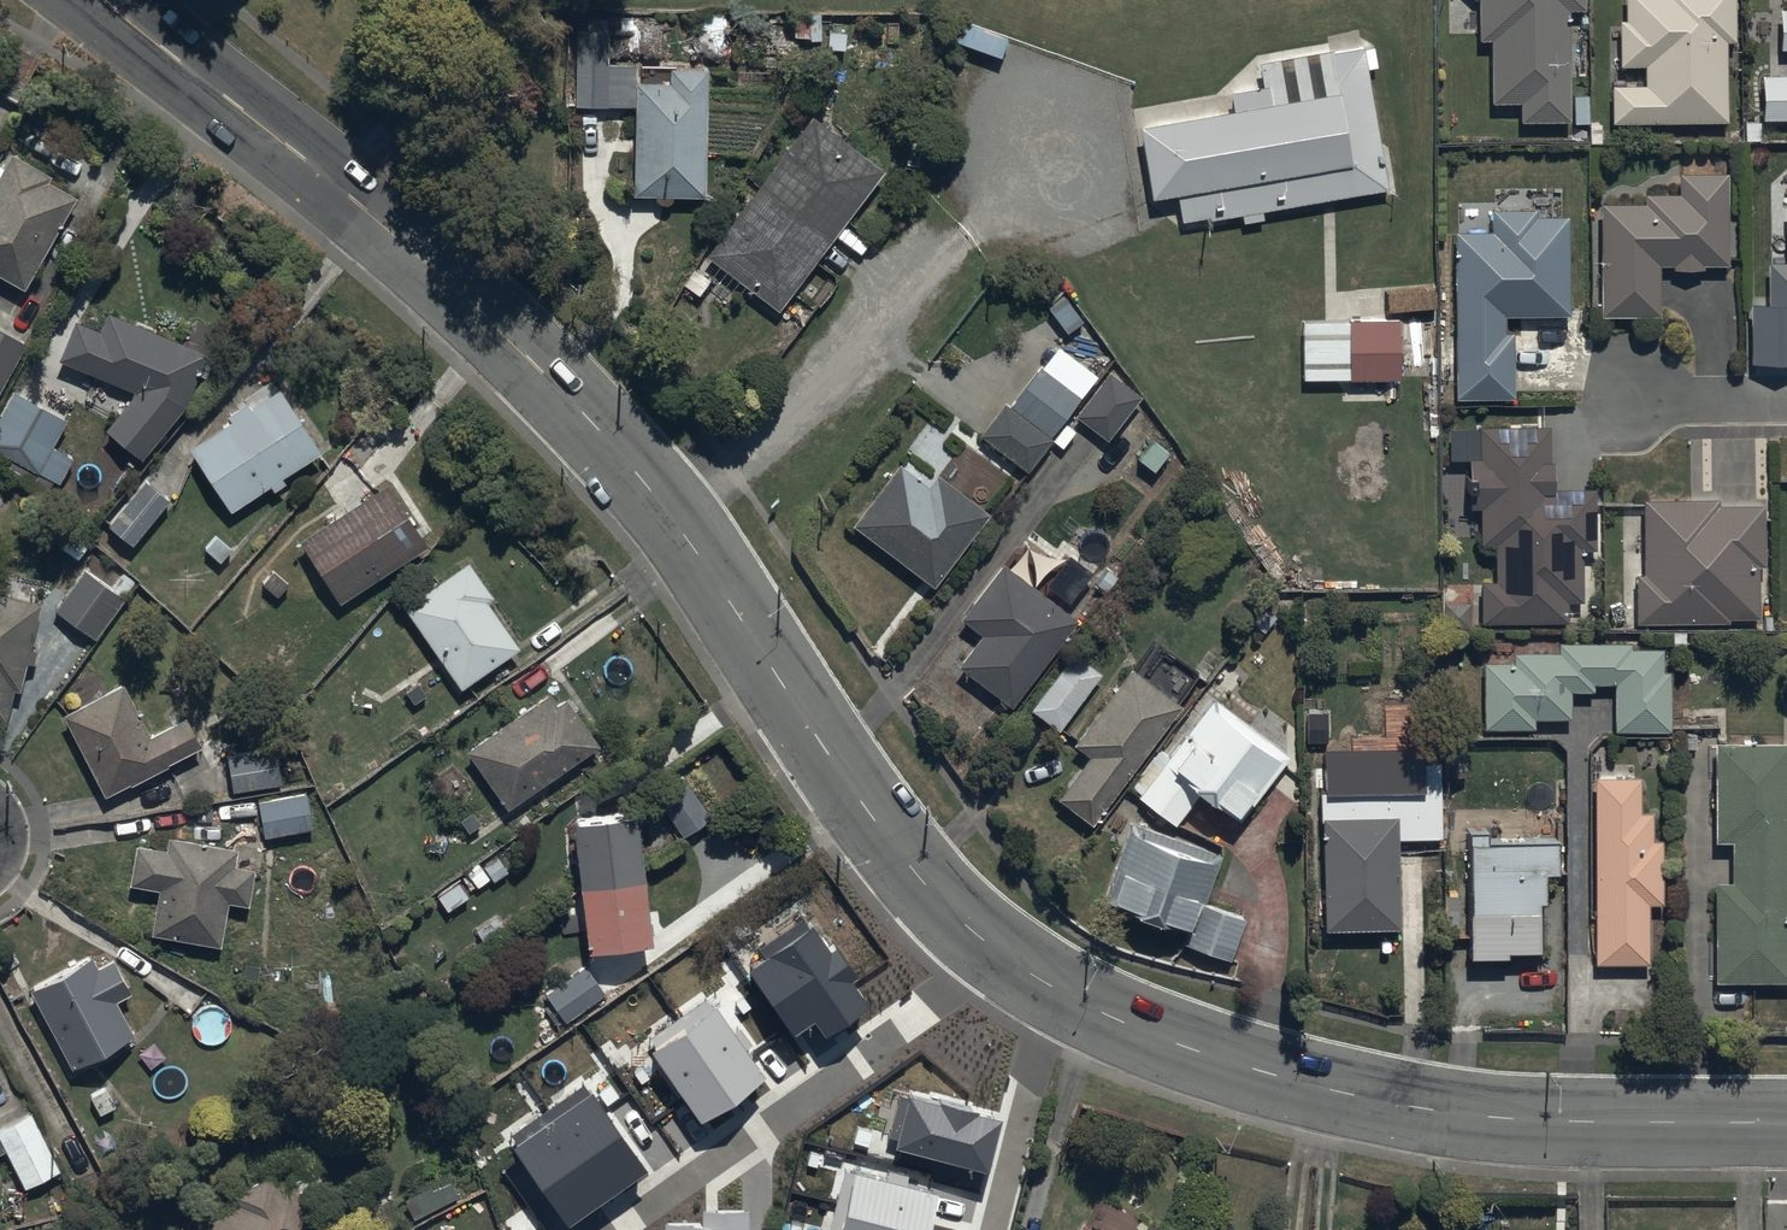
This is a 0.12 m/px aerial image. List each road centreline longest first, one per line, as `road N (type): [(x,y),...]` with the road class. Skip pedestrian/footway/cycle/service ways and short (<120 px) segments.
road 1 (tertiary): [(1786,1124),(1528,1123),(1363,1098),(1219,1061),(1127,1027),(1046,983),(989,945),(901,856),(677,524),(579,409),(387,231),(103,0)]
road 2 (residential): [(1617,399),(1786,398)]

